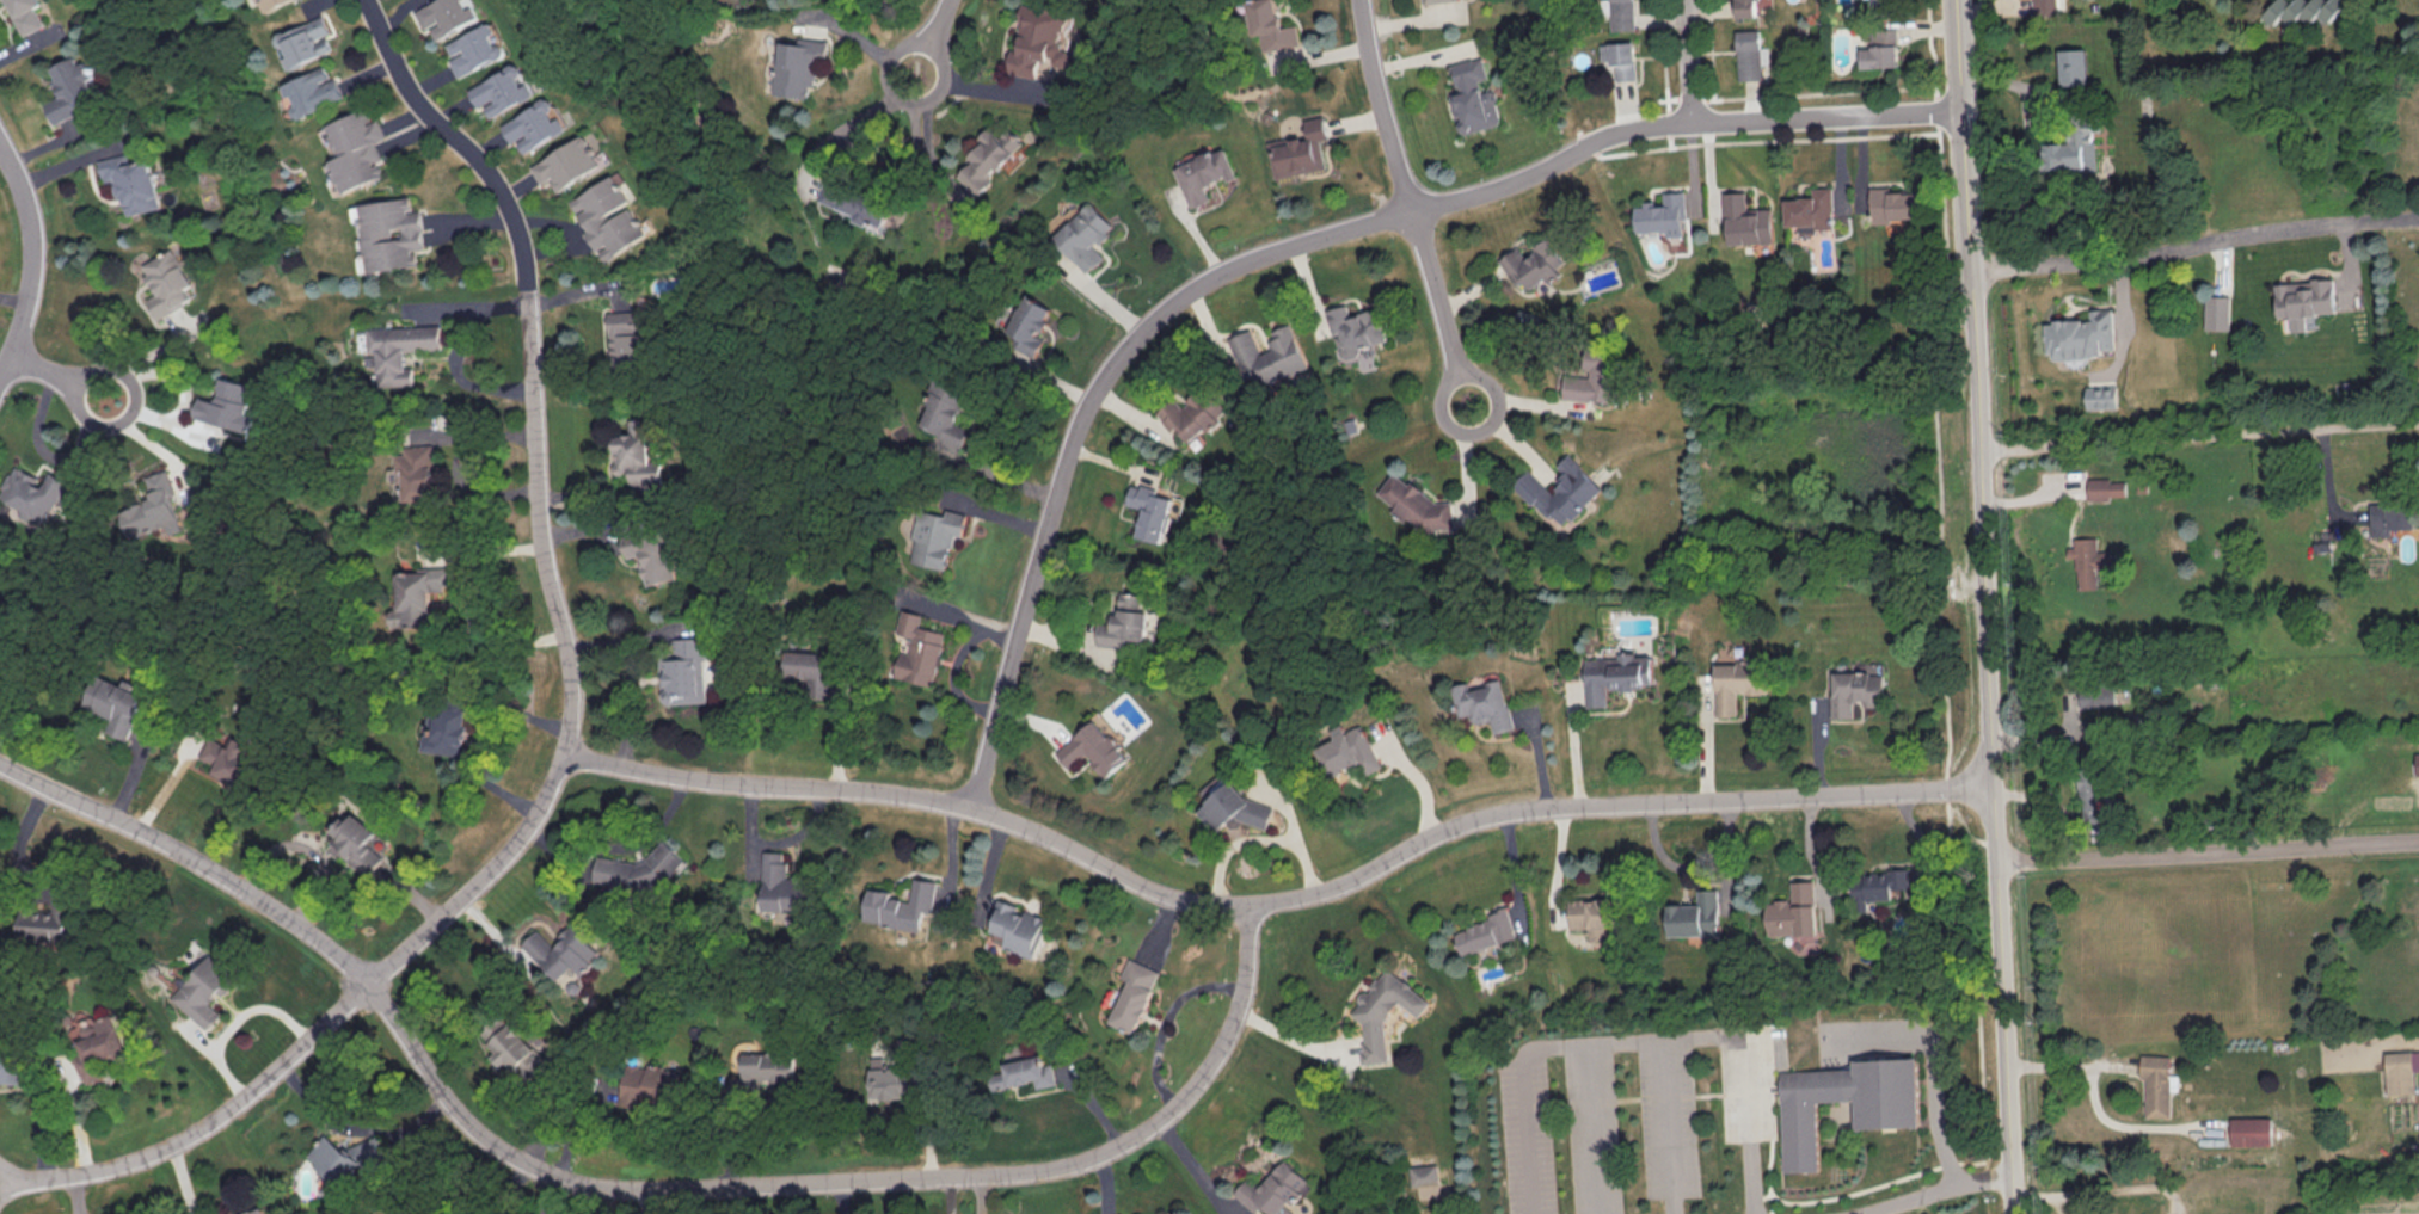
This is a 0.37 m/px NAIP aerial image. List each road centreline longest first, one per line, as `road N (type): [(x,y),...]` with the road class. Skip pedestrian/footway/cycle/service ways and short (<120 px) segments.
road 1 (residential): [(1242,905),(1236,1003),(1204,1071),(1140,1133),(1101,1154),(1034,1170),(650,1189),(554,1176),(477,1133),(364,984)]
road 2 (residential): [(1969,251),(2013,1213)]
road 3 (residential): [(563,757),(566,652),(535,512),(522,253),(493,178),(409,91),(366,0)]
road 4 (residential): [(1991,785),(1511,811),(1442,831),(1336,886),(1242,905)]
road 5 (residential): [(1284,249),(1175,301),(1141,329),(1093,398),(1064,469),(969,807)]
road 6 (residential): [(1960,111),(1645,125),(1510,183),(1411,210)]
road 7 (residential): [(1969,251),(2138,249),(2418,226)]
road 8 (residential): [(2418,424),(1982,451)]
road 9 (residential): [(364,984),(237,885),(0,765)]
road 10 (residential): [(2000,859),(2418,841)]
road 11 (residential): [(364,984),(198,1126),(119,1164),(14,1178)]
road 12 (residential): [(969,807),(896,793),(704,781),(563,757)]
road 13 (residential): [(364,984),(510,850),(563,757)]
road 14 (residential): [(1242,905),(1174,898),(969,807)]
road 15 (residential): [(1955,0),(1969,251)]
road 16 (residential): [(0,145),(29,218),(31,259),(26,302),(0,379)]
road 17 (residential): [(1361,0),(1411,210)]
road 18 (residential): [(932,33),(896,51),(885,68),(886,88),(898,99),(919,105),(943,85),(932,33)]
road 19 (residential): [(1457,365),(1443,415),(1460,433),(1482,432),(1496,425),(1500,394),(1457,365)]
road 20 (residential): [(72,382),(82,414),(109,426),(130,414),(134,393),(123,371),(102,365),(72,382)]
road 21 (residential): [(1411,210),(1457,365)]
road 22 (residential): [(1411,210),(1284,249)]
road 23 (residential): [(1685,0),(1692,122)]

